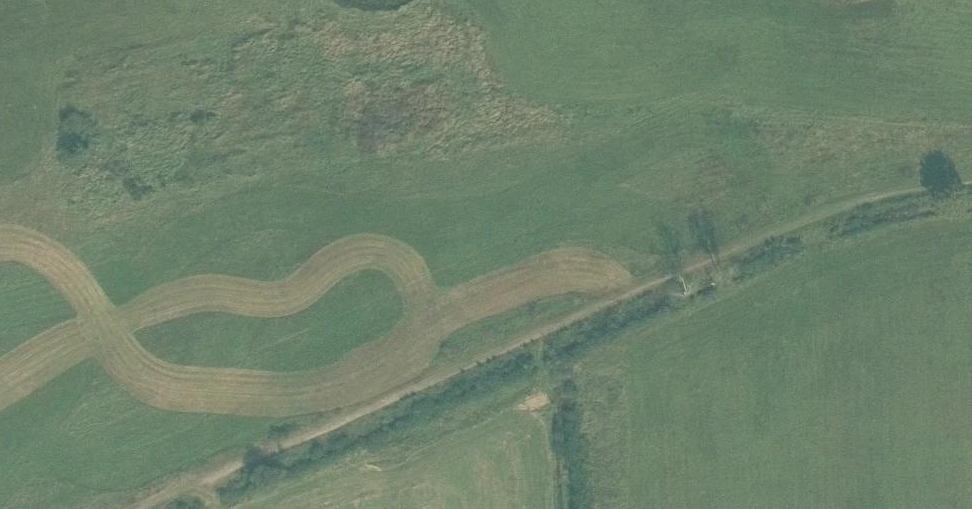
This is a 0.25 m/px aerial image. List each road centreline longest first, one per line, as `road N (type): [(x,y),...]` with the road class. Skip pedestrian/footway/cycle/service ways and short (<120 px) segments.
road 1 (track): [(137,508),(822,217),(882,197),(971,181)]

